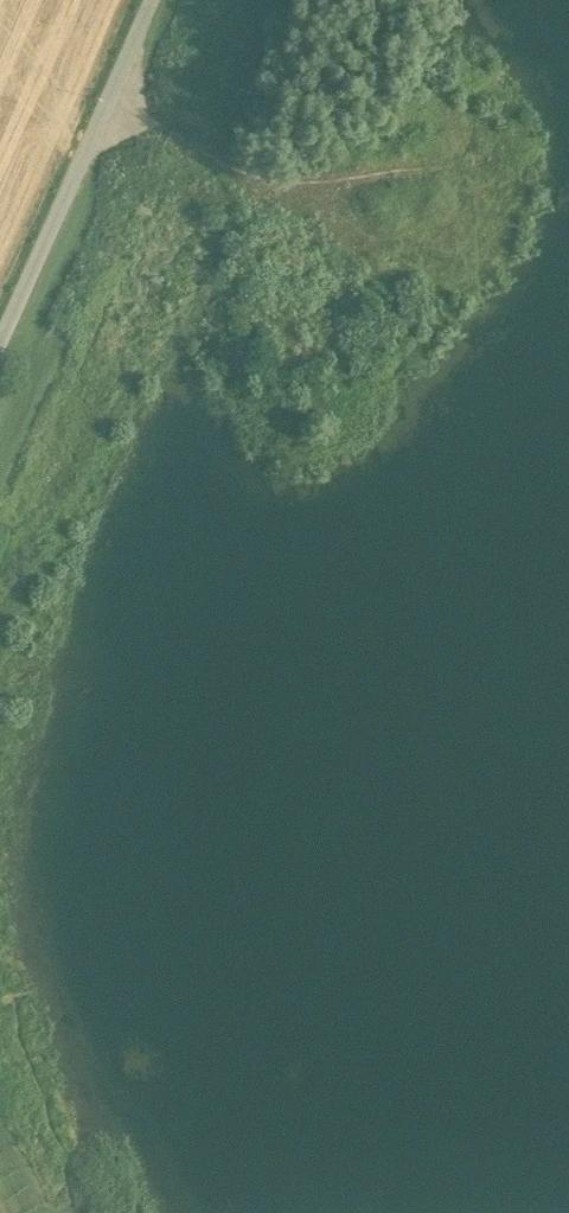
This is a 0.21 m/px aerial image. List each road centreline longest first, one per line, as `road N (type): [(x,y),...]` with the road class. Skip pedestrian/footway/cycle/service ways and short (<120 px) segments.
road 1 (unclassified): [(0,363),(156,0)]
road 2 (track): [(110,107),(247,184),(307,200),(392,169),(459,168)]

